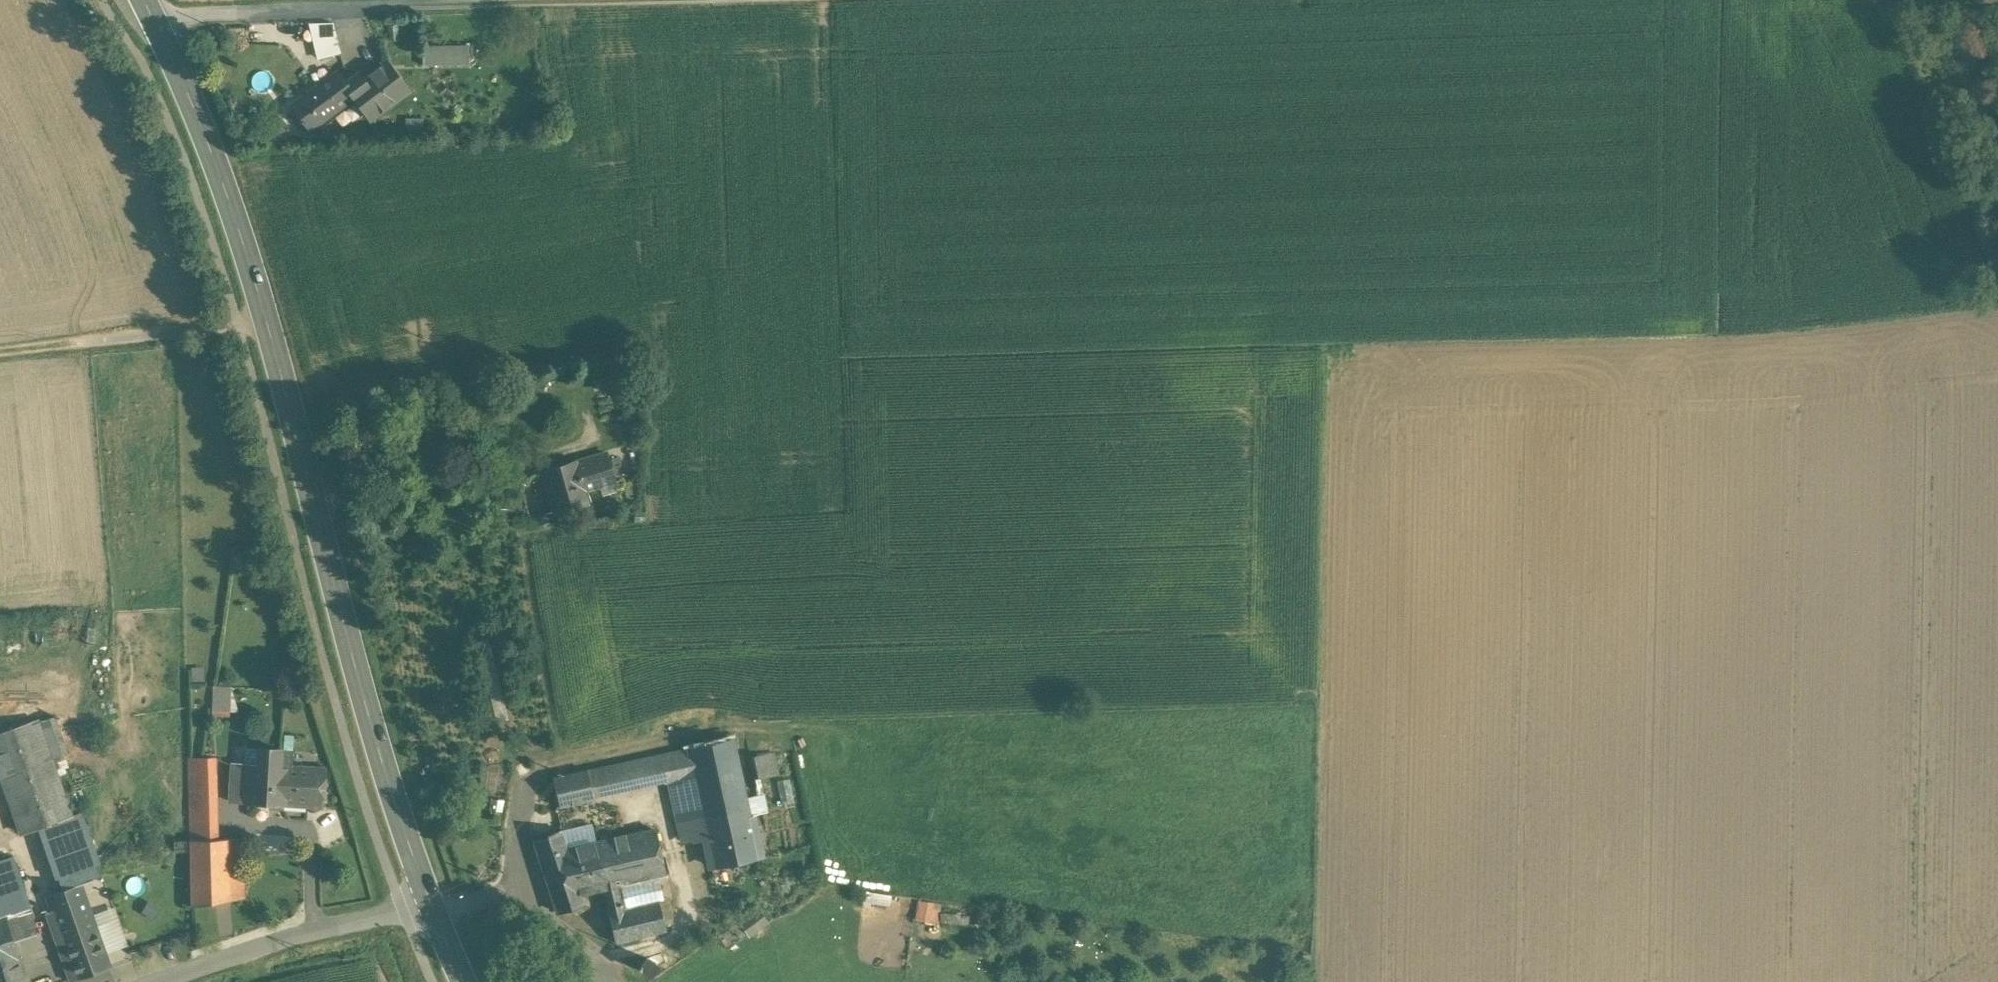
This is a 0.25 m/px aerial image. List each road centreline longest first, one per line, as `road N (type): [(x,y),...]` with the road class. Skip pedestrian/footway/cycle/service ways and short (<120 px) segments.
road 1 (secondary): [(433,896),(389,770),(267,320),(201,119),(144,0)]
road 2 (track): [(153,16),(631,0)]
road 3 (track): [(606,440),(509,477),(320,515)]
road 4 (residential): [(433,896),(164,981)]

